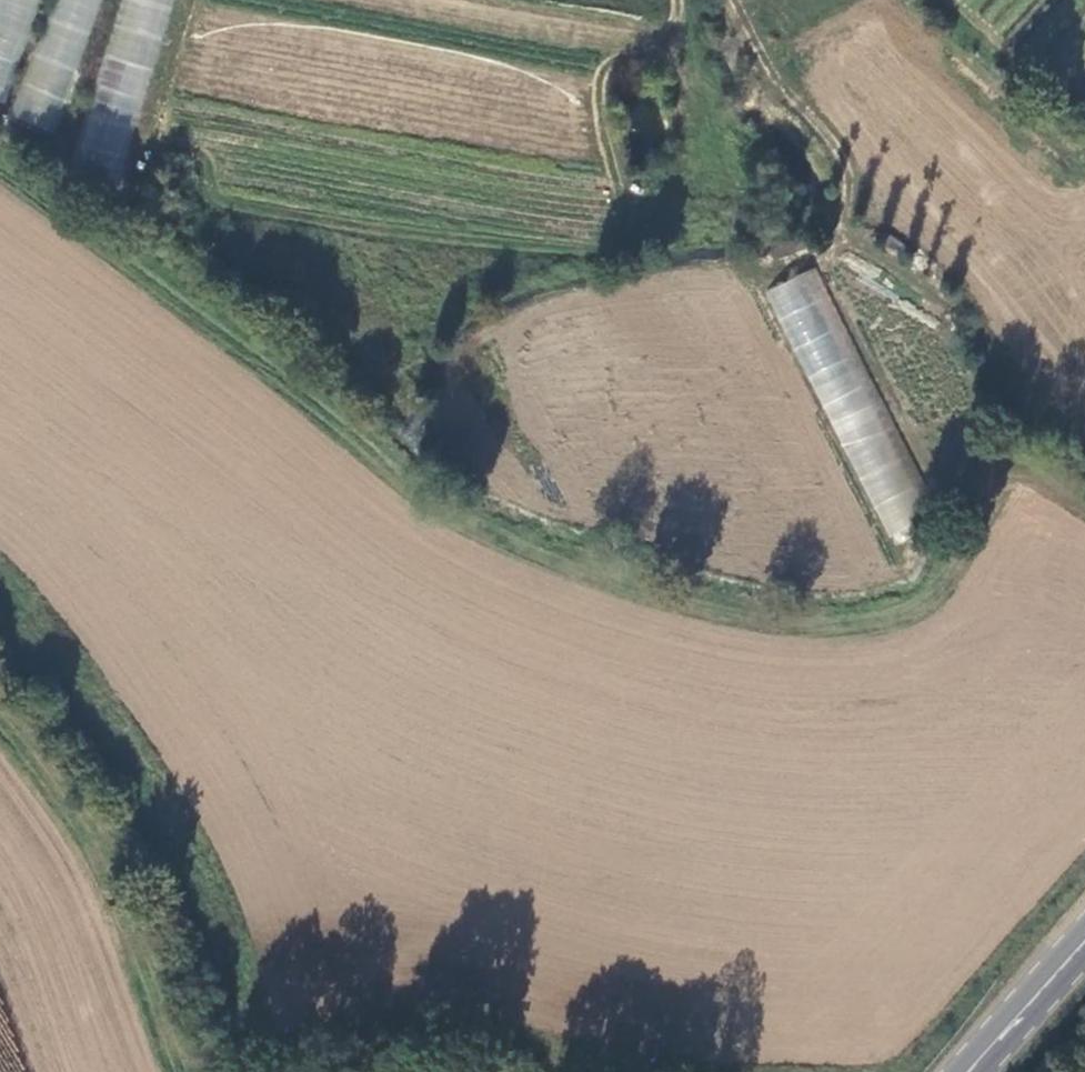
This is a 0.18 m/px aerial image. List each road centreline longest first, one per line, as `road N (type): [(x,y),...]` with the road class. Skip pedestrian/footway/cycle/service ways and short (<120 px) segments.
road 1 (track): [(675,0),(683,42),(608,71),(600,88),(616,244),(545,255),(337,220),(193,177),(154,137),(194,0)]
road 2 (track): [(852,227),(964,313),(1084,446)]
road 3 (track): [(728,0),(794,142),(831,207),(852,227)]
road 4 (track): [(932,0),(1011,71),(1084,106)]
road 5 (primary): [(968,1071),(1084,941)]

